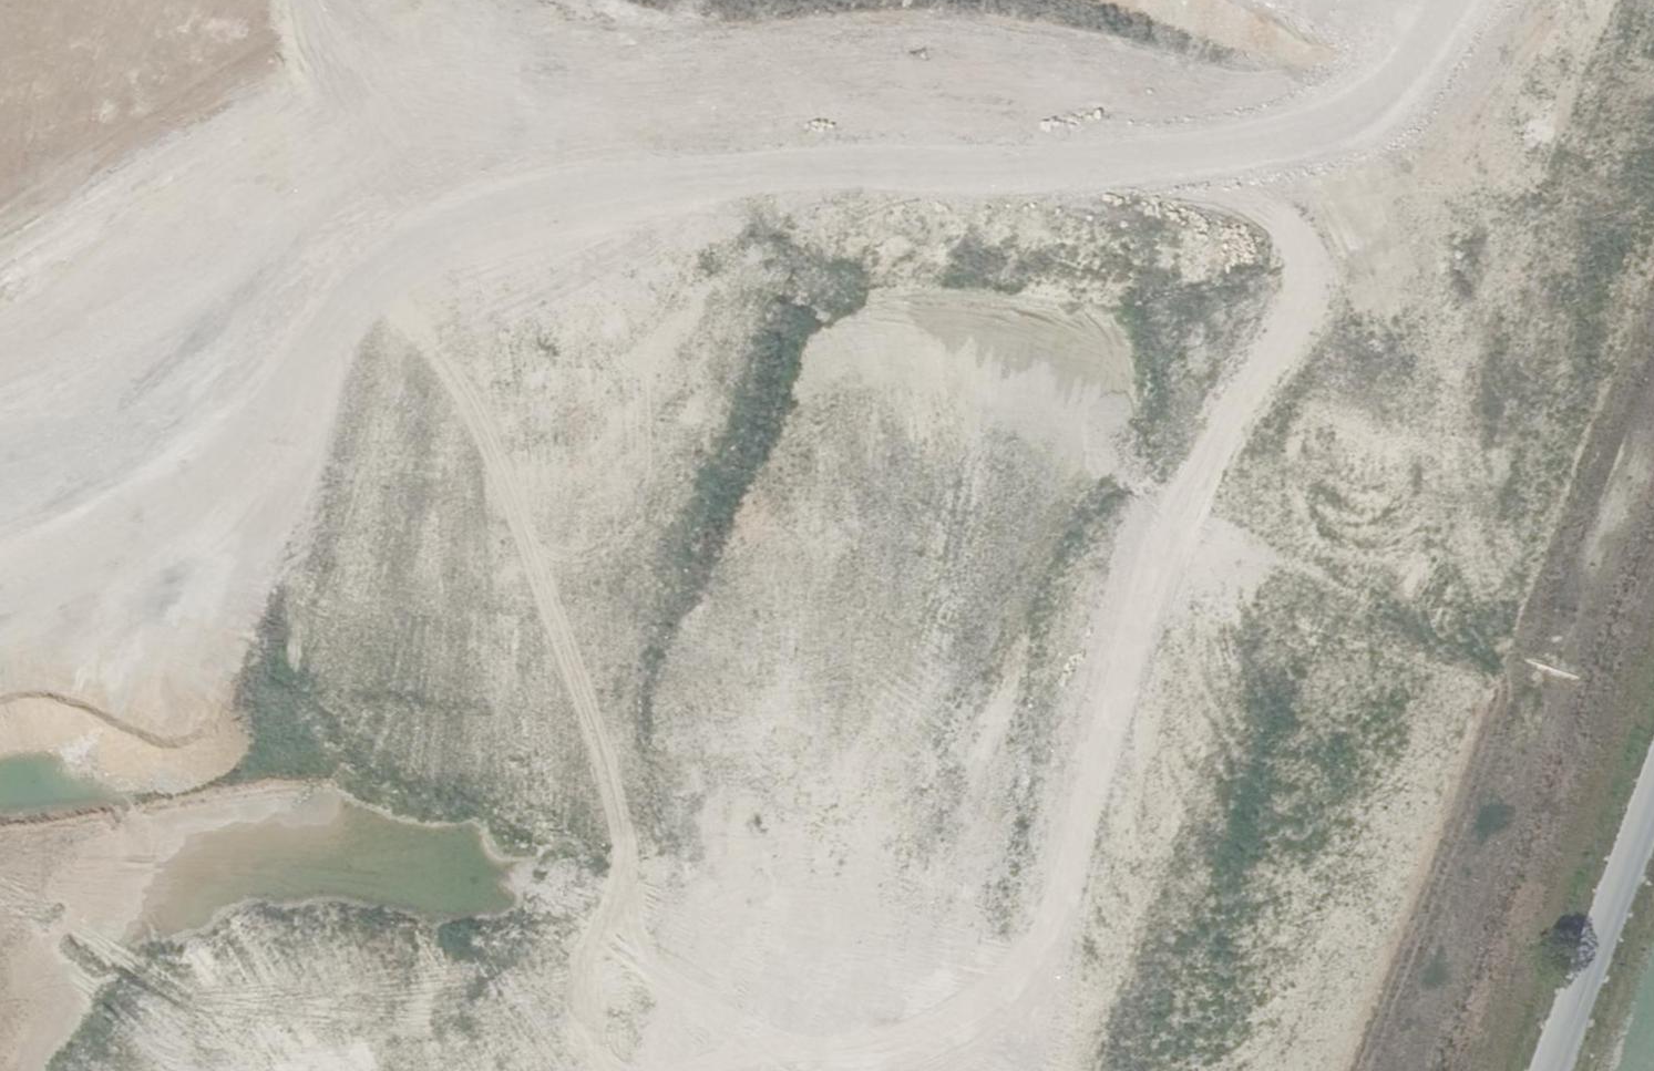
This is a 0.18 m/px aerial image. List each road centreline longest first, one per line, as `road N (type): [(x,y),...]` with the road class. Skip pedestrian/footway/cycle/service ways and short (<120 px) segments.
road 1 (track): [(1551,1070),(1653,796)]

